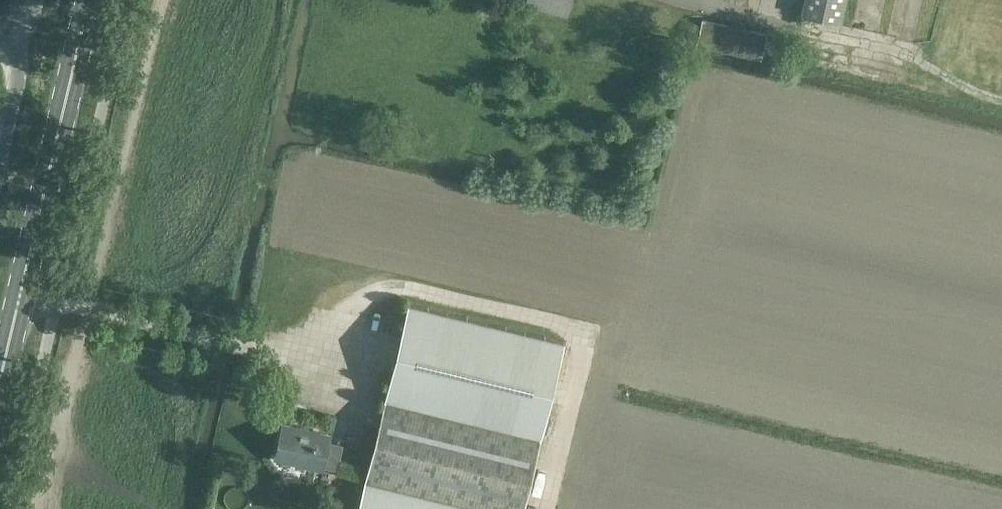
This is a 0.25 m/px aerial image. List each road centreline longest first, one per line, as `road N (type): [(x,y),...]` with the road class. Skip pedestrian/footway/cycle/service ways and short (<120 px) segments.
road 1 (secondary): [(0,370),(88,0)]
road 2 (track): [(1001,104),(886,44),(700,7),(702,0)]
road 3 (track): [(355,376),(232,347)]

